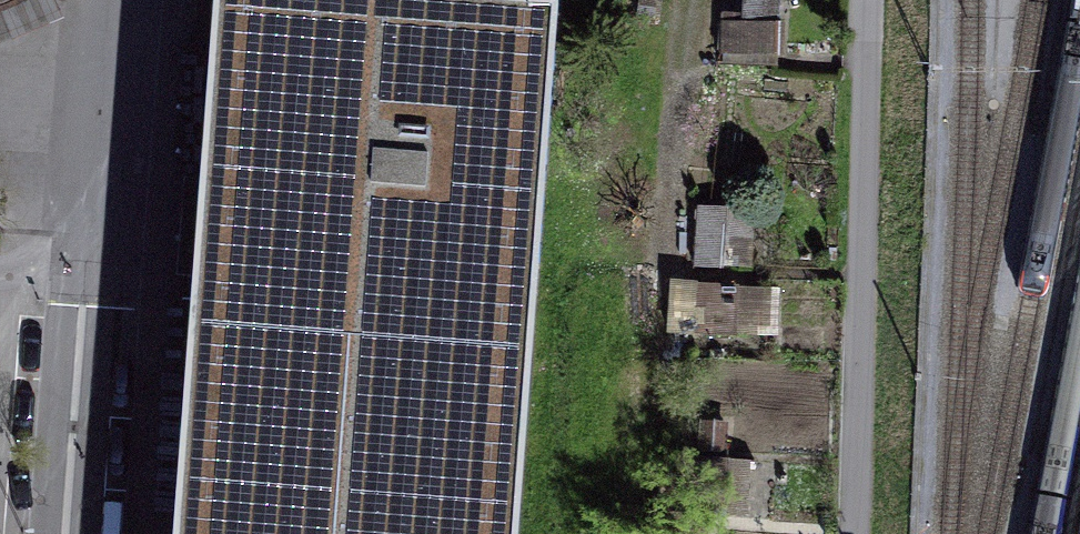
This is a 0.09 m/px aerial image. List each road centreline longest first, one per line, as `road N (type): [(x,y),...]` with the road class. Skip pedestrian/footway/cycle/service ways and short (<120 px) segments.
road 1 (residential): [(87,271),(106,0)]
road 2 (residential): [(67,533),(87,271)]

